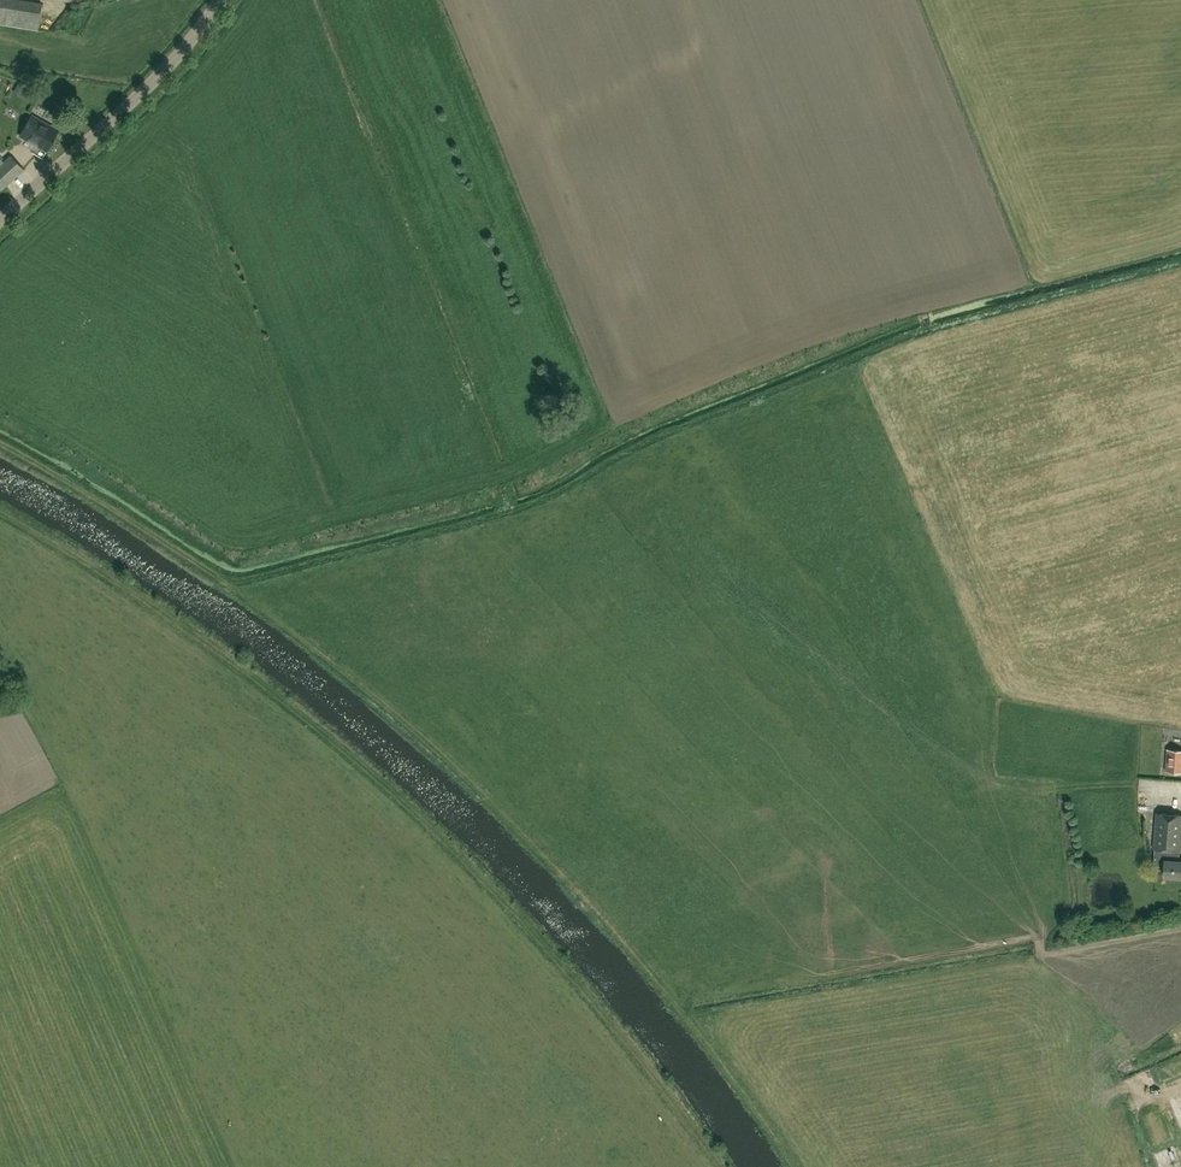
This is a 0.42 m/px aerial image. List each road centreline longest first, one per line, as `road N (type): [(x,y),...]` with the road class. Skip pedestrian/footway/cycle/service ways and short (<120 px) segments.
road 1 (unclassified): [(0,224),(149,80),(216,0)]

